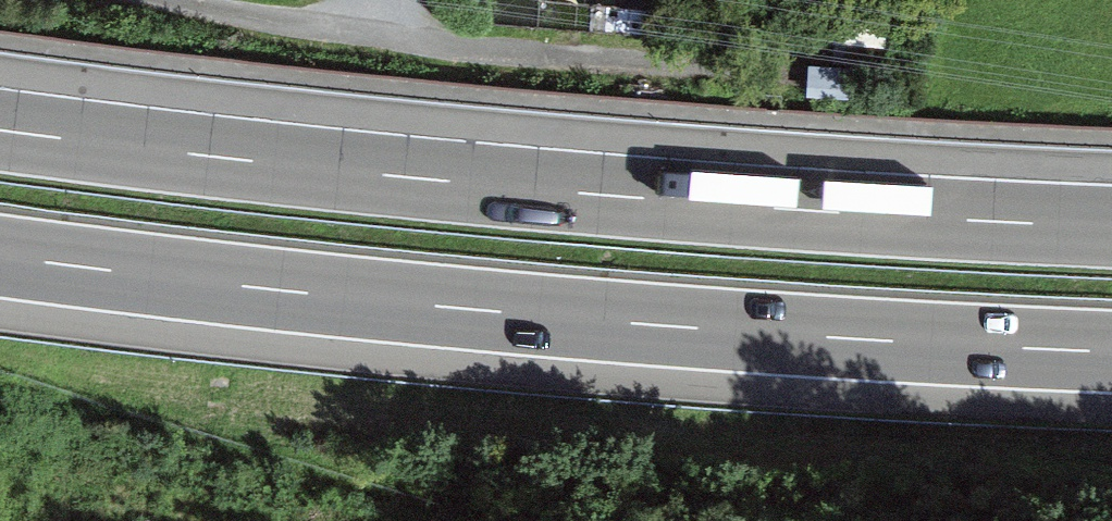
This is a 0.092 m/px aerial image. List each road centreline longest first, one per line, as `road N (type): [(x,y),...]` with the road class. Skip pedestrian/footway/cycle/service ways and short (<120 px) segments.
road 1 (motorway): [(0,258),(488,313),(1111,354)]
road 2 (motorway): [(1111,225),(546,190),(0,130)]

